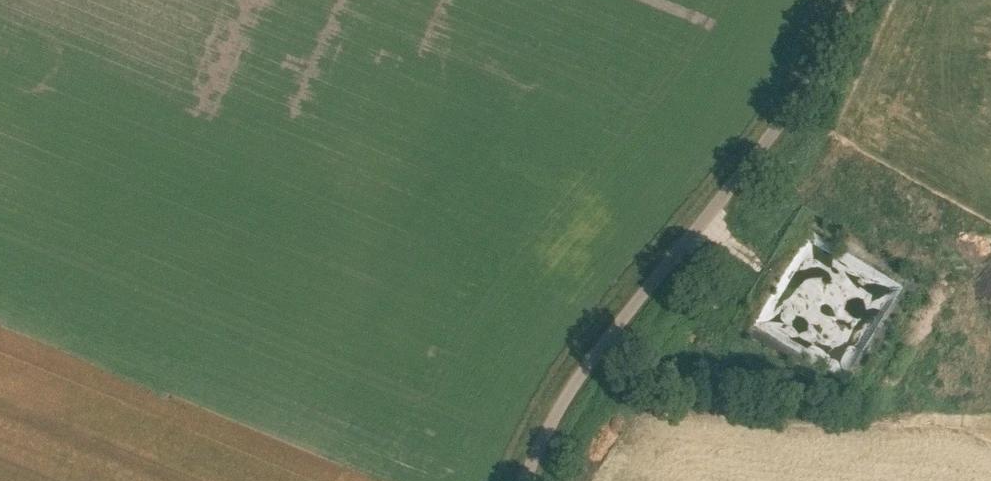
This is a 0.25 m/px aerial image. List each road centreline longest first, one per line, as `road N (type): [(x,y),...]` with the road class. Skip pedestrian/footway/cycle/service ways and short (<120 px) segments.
road 1 (unclassified): [(522,480),(557,408),(773,126),(846,0)]

